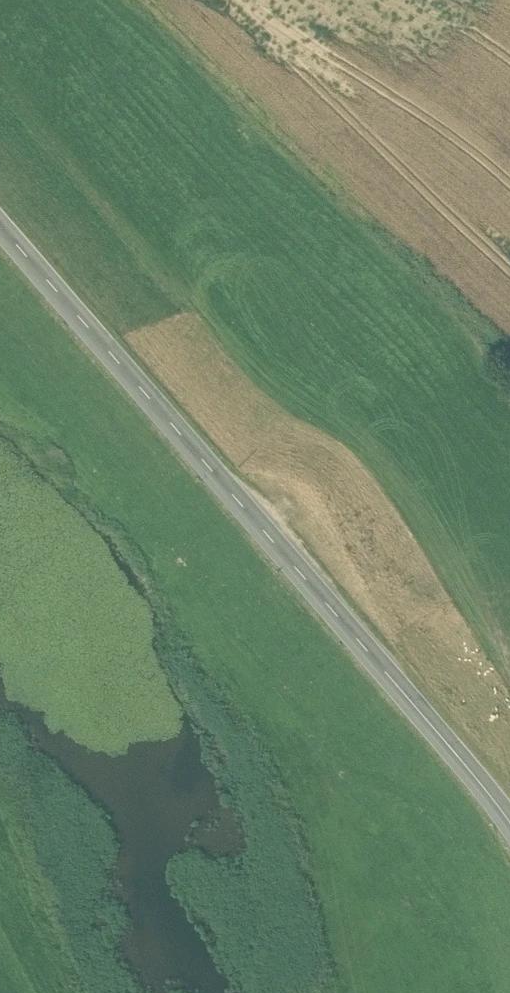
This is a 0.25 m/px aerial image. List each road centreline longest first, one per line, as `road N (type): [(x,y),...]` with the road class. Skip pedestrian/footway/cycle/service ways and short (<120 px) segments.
road 1 (tertiary): [(509,821),(0,226)]

